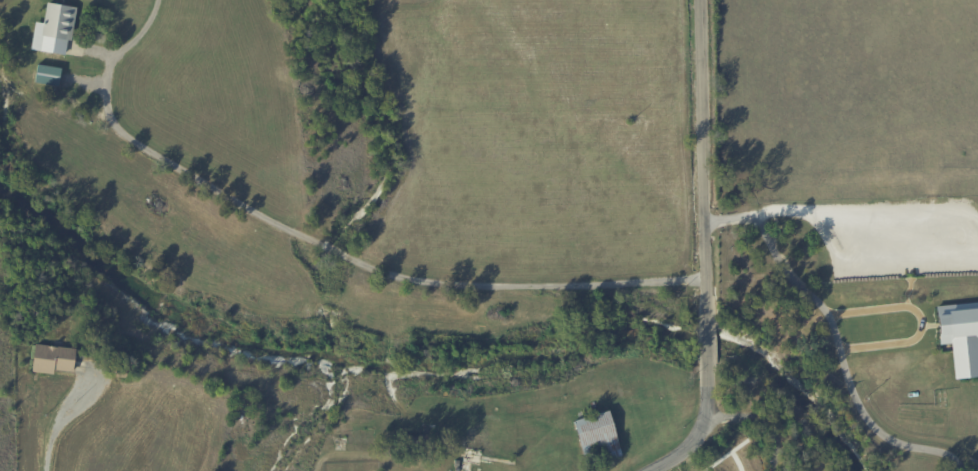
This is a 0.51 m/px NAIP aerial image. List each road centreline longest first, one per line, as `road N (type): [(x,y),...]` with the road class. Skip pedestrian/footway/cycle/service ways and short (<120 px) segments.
road 1 (residential): [(652,470),(691,448),(708,416),(701,0)]

